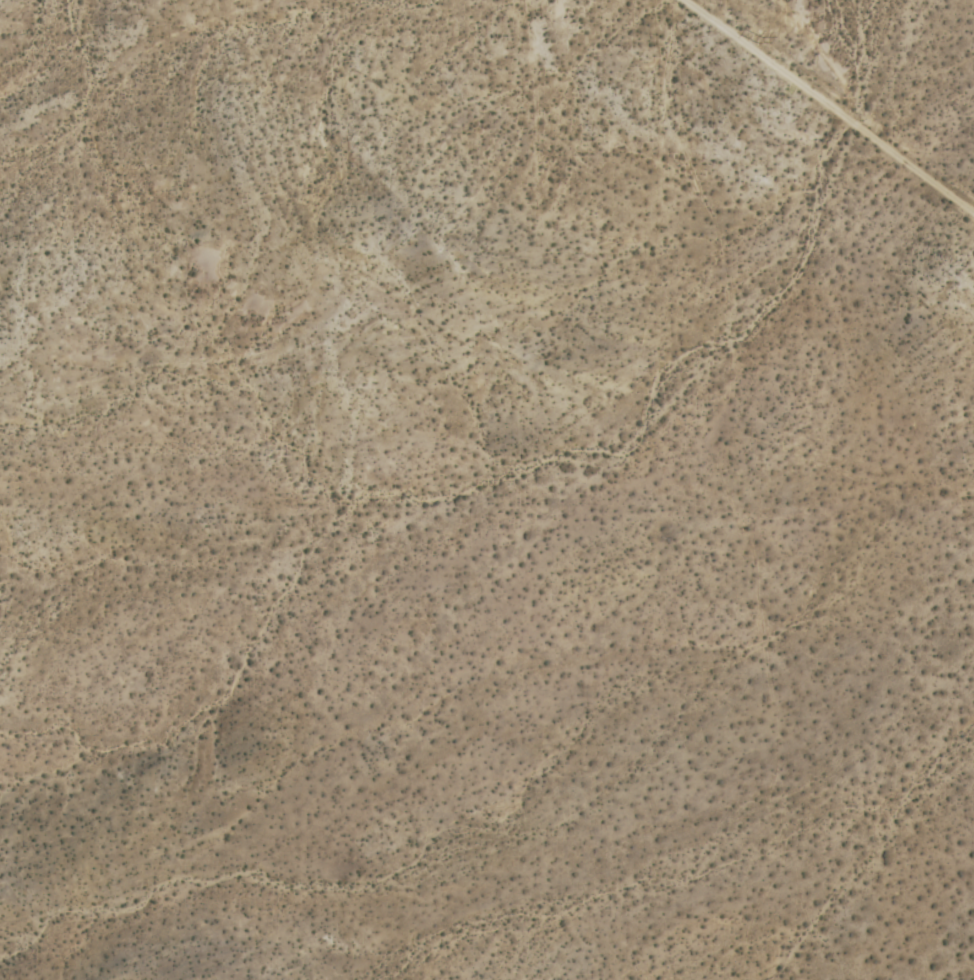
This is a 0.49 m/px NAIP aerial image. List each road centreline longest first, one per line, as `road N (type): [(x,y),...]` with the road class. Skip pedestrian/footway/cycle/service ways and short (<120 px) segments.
road 1 (track): [(973,213),(683,0)]

